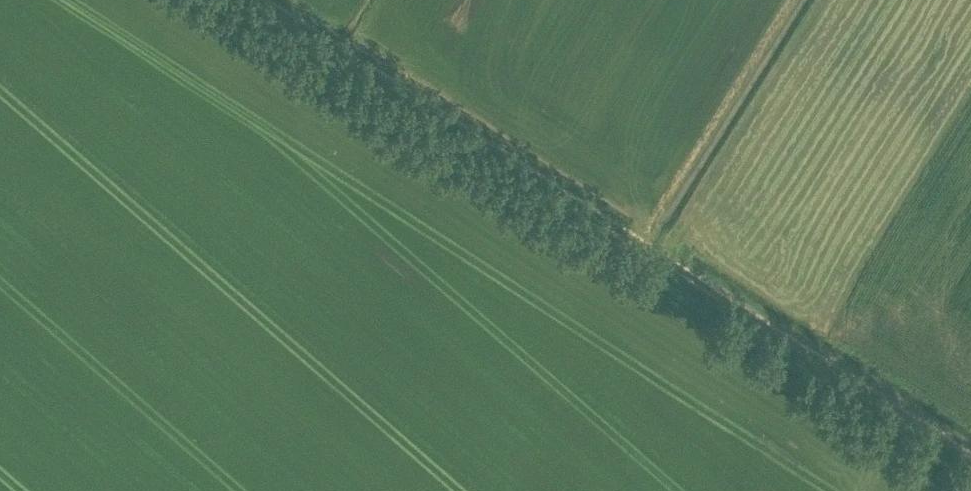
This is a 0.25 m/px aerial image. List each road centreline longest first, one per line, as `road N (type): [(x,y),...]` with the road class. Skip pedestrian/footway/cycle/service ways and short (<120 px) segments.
road 1 (track): [(247,0),(970,460)]

